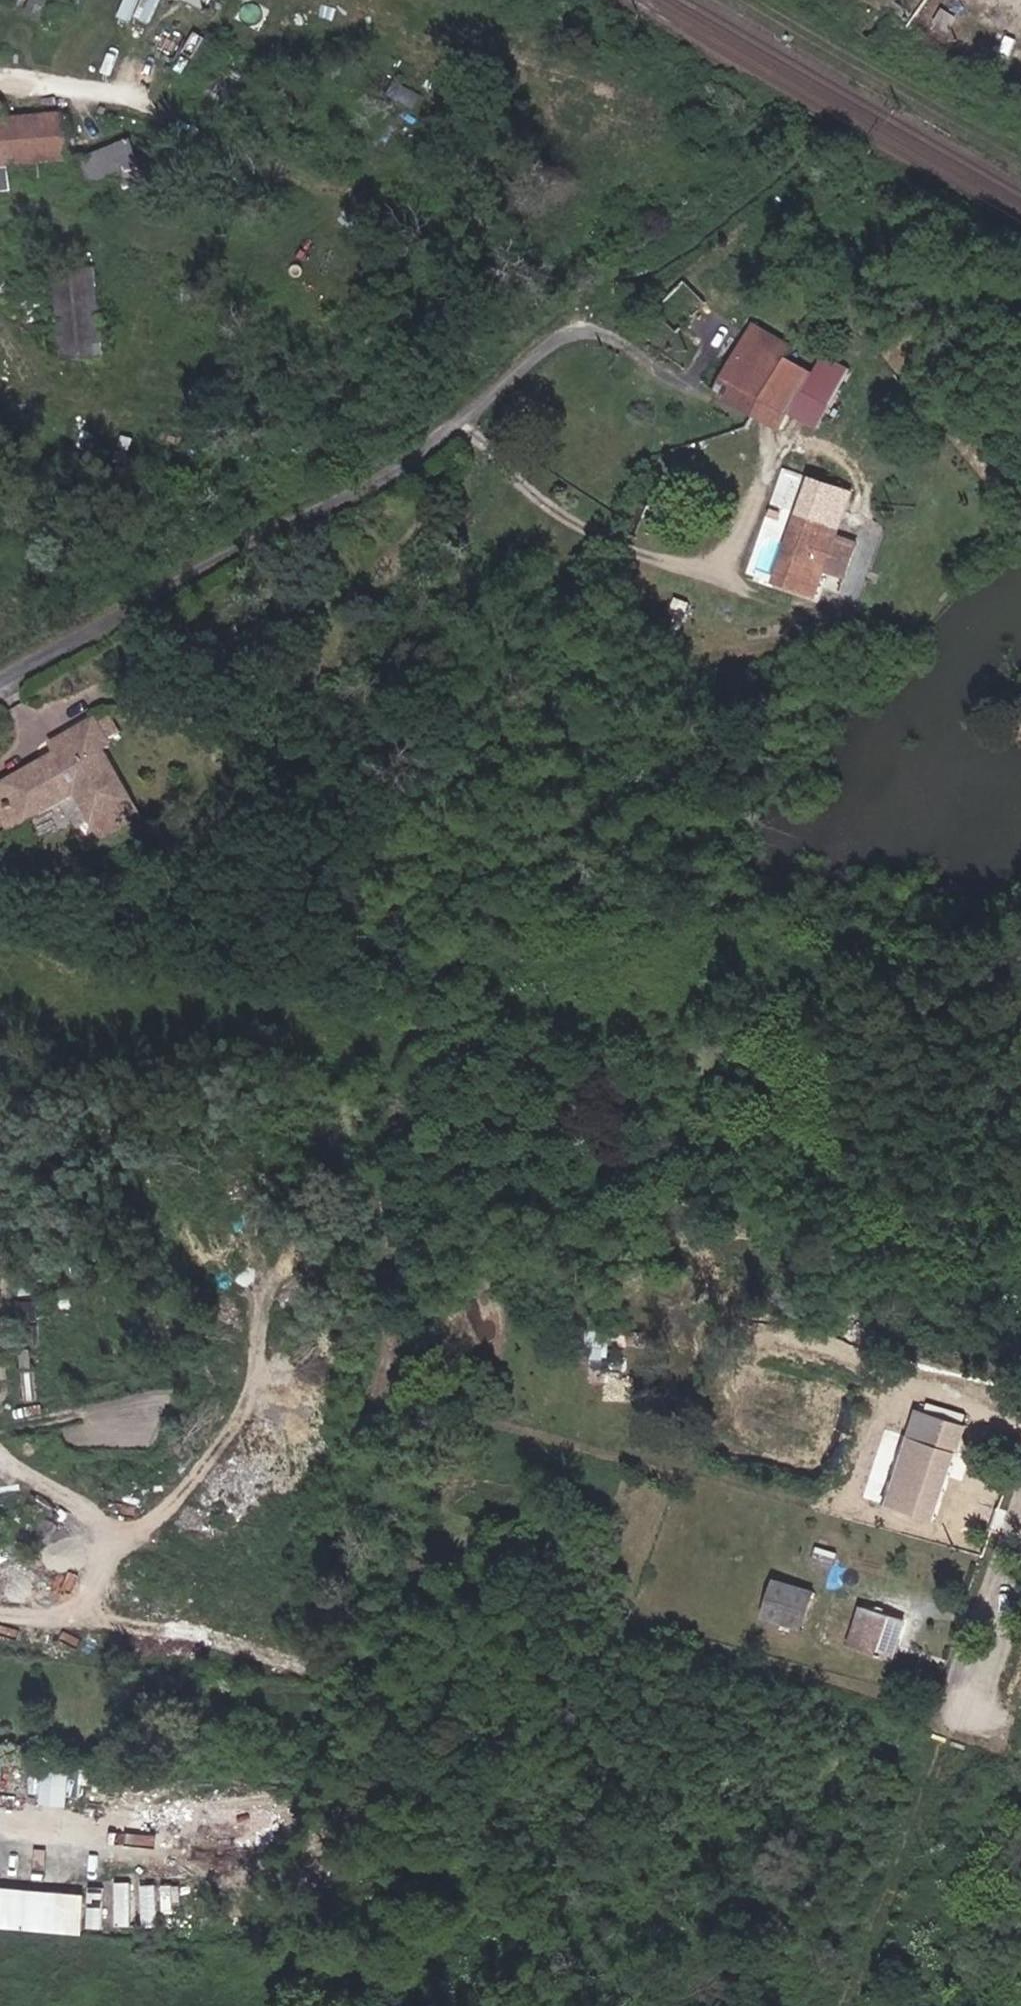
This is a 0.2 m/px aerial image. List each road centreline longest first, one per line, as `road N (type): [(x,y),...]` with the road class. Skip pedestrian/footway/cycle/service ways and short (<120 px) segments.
road 1 (residential): [(0,691),(368,486)]
road 2 (unclassified): [(1020,1494),(933,1737)]

